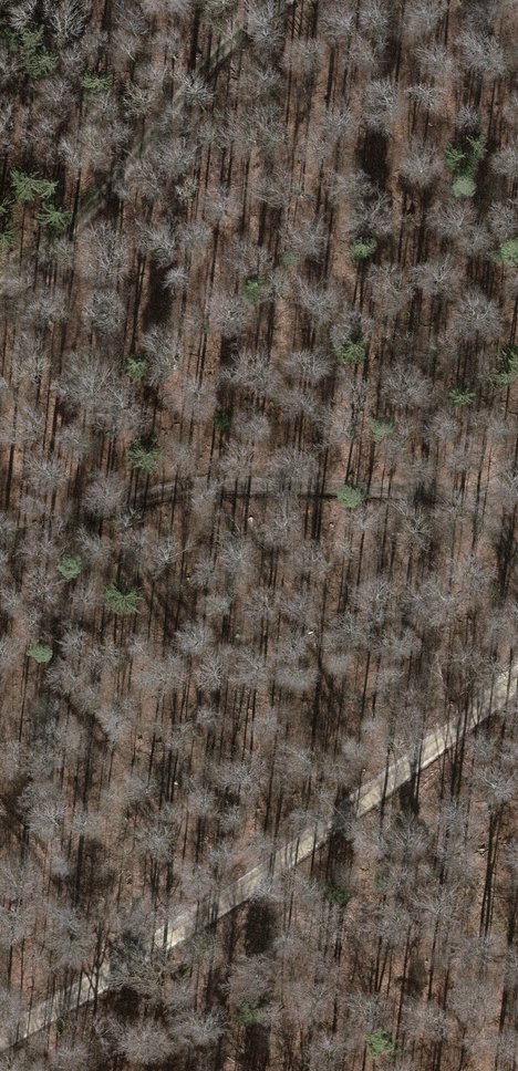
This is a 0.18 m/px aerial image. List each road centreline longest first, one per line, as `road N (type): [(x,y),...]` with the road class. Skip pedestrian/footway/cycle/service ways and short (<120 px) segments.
road 1 (track): [(0,1042),(156,949),(517,678)]
road 2 (track): [(517,567),(470,499),(306,485),(210,488),(125,503),(0,551)]
road 3 (track): [(281,0),(194,79),(65,232),(0,283)]

